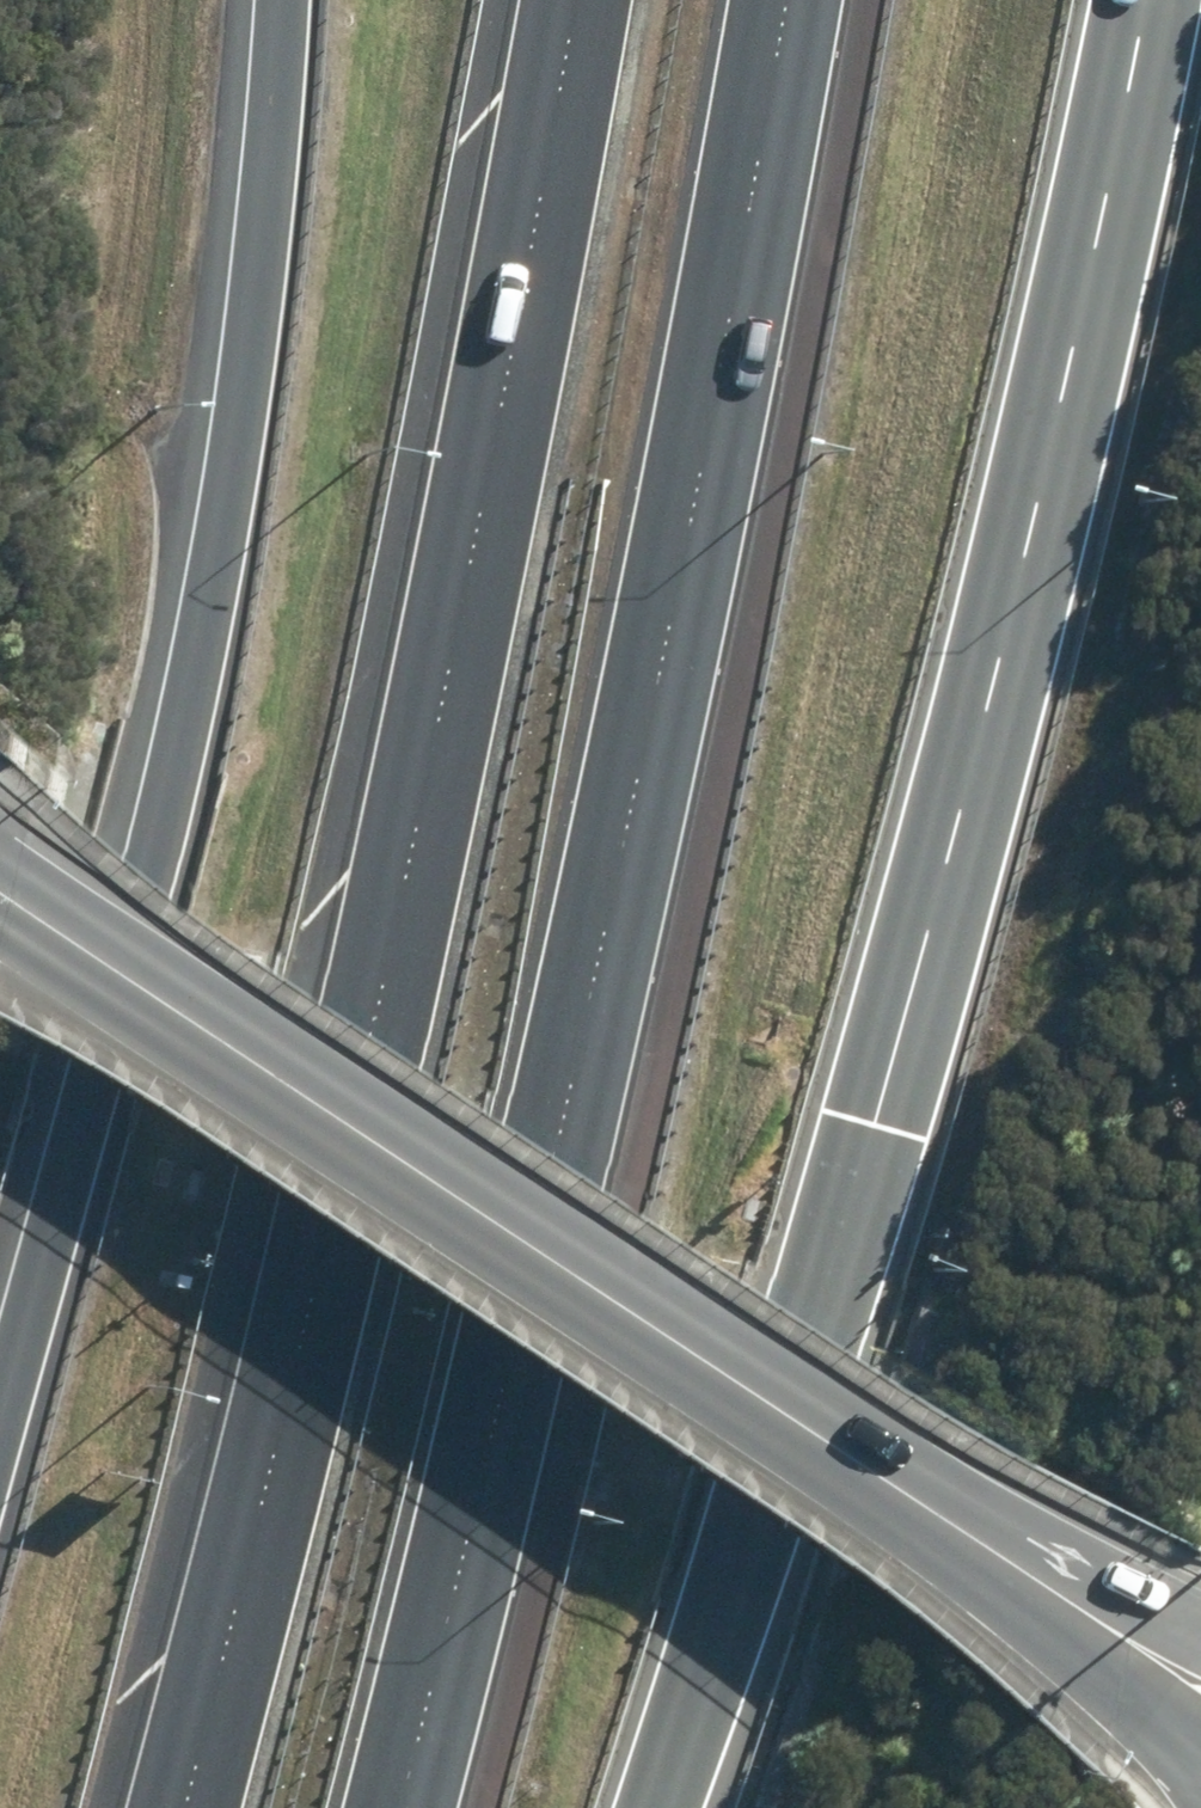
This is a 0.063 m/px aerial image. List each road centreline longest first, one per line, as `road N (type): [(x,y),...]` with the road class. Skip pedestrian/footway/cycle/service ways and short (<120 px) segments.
road 1 (motorway): [(1146,0),(1102,216),(881,1132),(659,1807)]
road 2 (motorway): [(185,1807),(386,996),(575,0)]
road 3 (motorway): [(784,0),(586,996),(401,1807)]
road 4 (motorway): [(0,1445),(193,738),(281,0)]
road 5 (secondary): [(0,908),(895,1498)]
road 6 (secondary): [(1200,1740),(895,1498)]
road 7 (secondary): [(895,1498),(1200,1633)]

